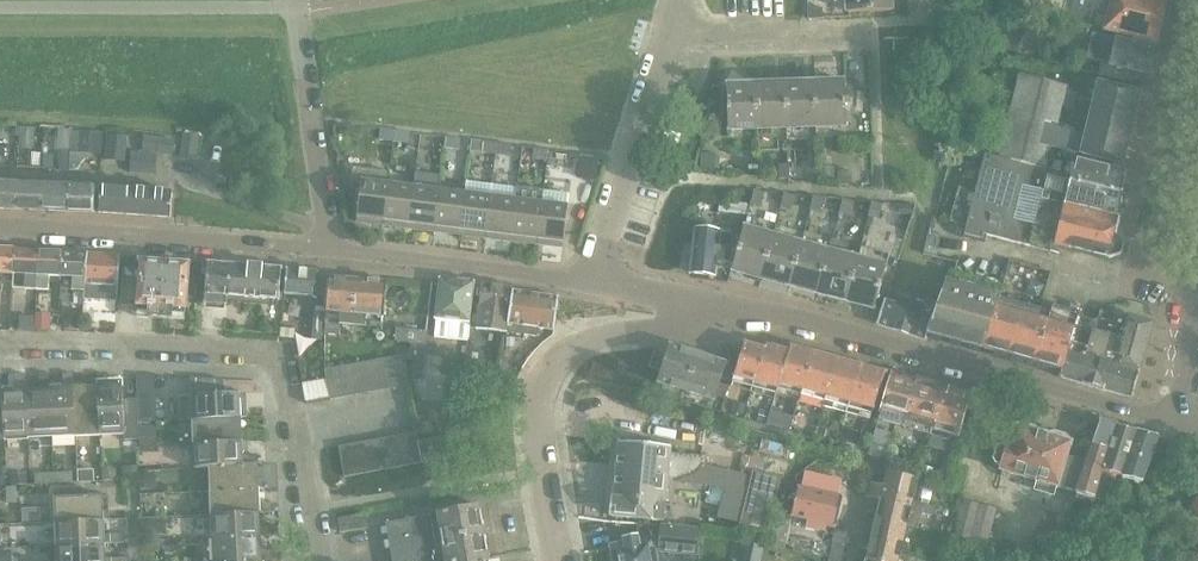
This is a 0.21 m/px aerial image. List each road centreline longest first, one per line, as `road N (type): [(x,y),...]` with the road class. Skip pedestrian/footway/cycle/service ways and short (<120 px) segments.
road 1 (residential): [(0,345),(257,349),(277,356),(315,560)]
road 2 (residential): [(718,302),(1180,426)]
road 3 (residential): [(561,560),(542,473),(543,380),(570,348),(682,325),(718,302)]
road 4 (residential): [(331,247),(0,226)]
road 5 (unclassified): [(0,10),(290,8)]
road 6 (residential): [(591,283),(331,247)]
road 7 (residential): [(667,38),(591,283)]
road 8 (unclassified): [(331,247),(290,8)]
road 9 (residential): [(667,38),(873,31)]
road 10 (residential): [(1180,426),(1197,260)]
road 11 (residential): [(718,302),(591,283)]

